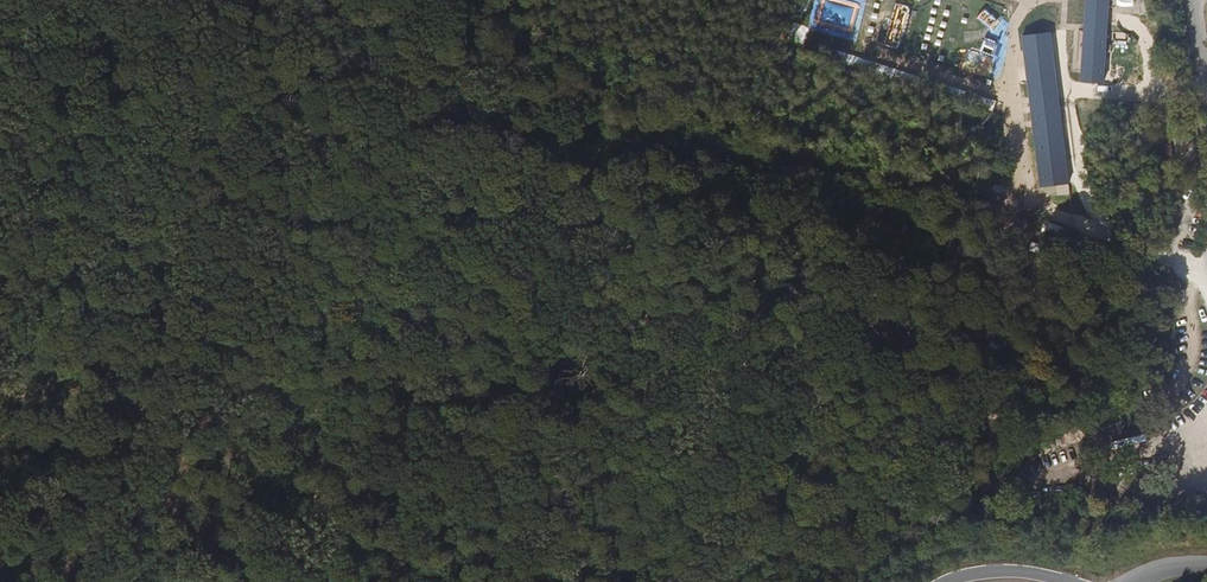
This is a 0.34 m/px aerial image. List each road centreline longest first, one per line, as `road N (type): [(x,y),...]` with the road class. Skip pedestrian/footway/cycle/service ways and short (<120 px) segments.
road 1 (secondary): [(1065,581),(997,571),(946,581)]

